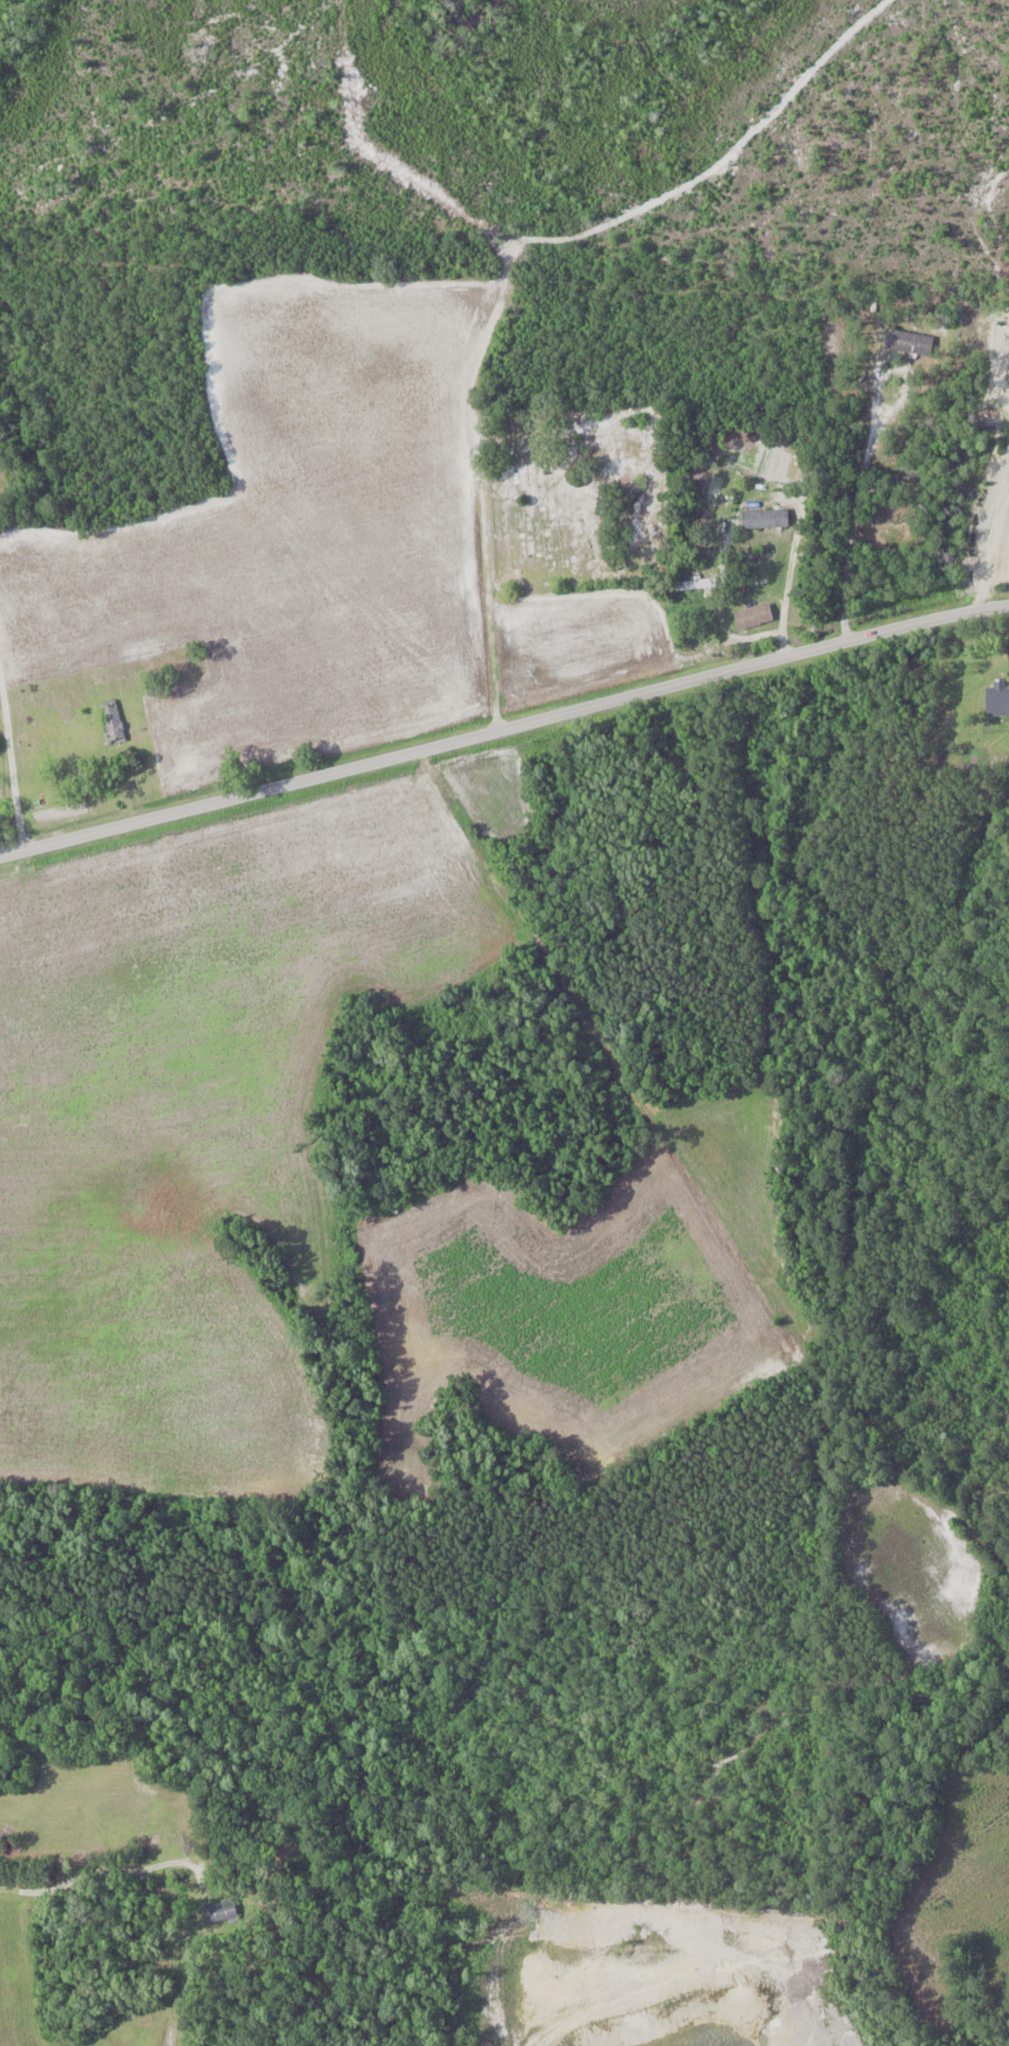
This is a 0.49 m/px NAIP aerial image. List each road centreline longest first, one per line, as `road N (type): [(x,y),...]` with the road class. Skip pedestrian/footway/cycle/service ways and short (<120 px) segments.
road 1 (residential): [(1008,606),(0,855)]
road 2 (residential): [(0,654),(54,842)]

